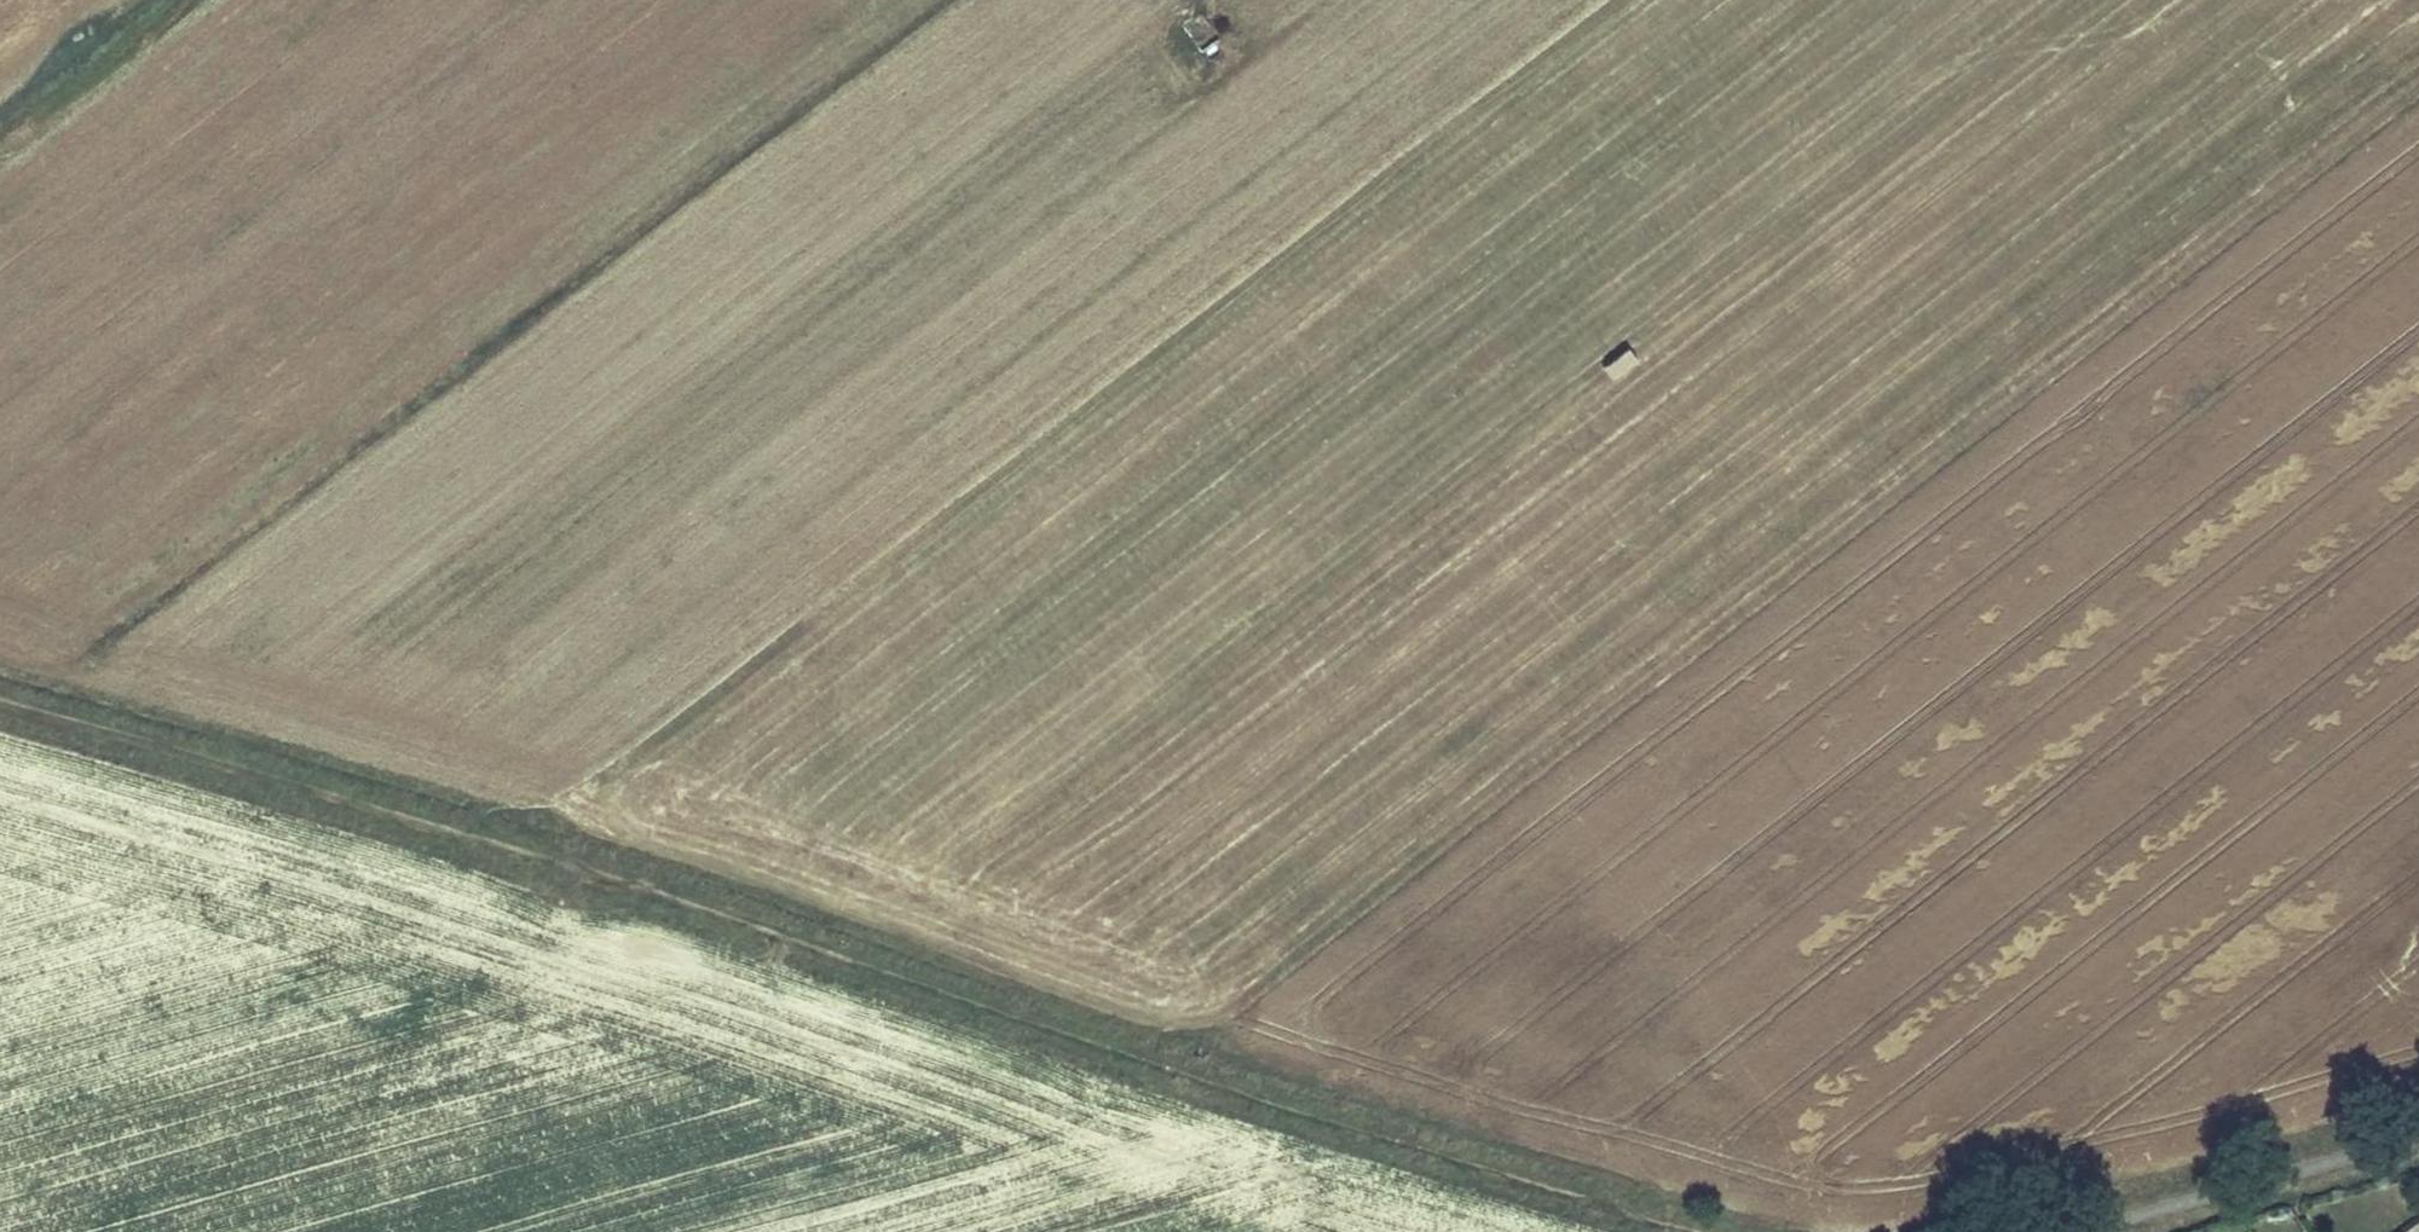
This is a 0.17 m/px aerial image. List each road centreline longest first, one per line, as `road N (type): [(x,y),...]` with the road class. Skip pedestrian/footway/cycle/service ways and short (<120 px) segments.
road 1 (track): [(481,835),(0,698)]

